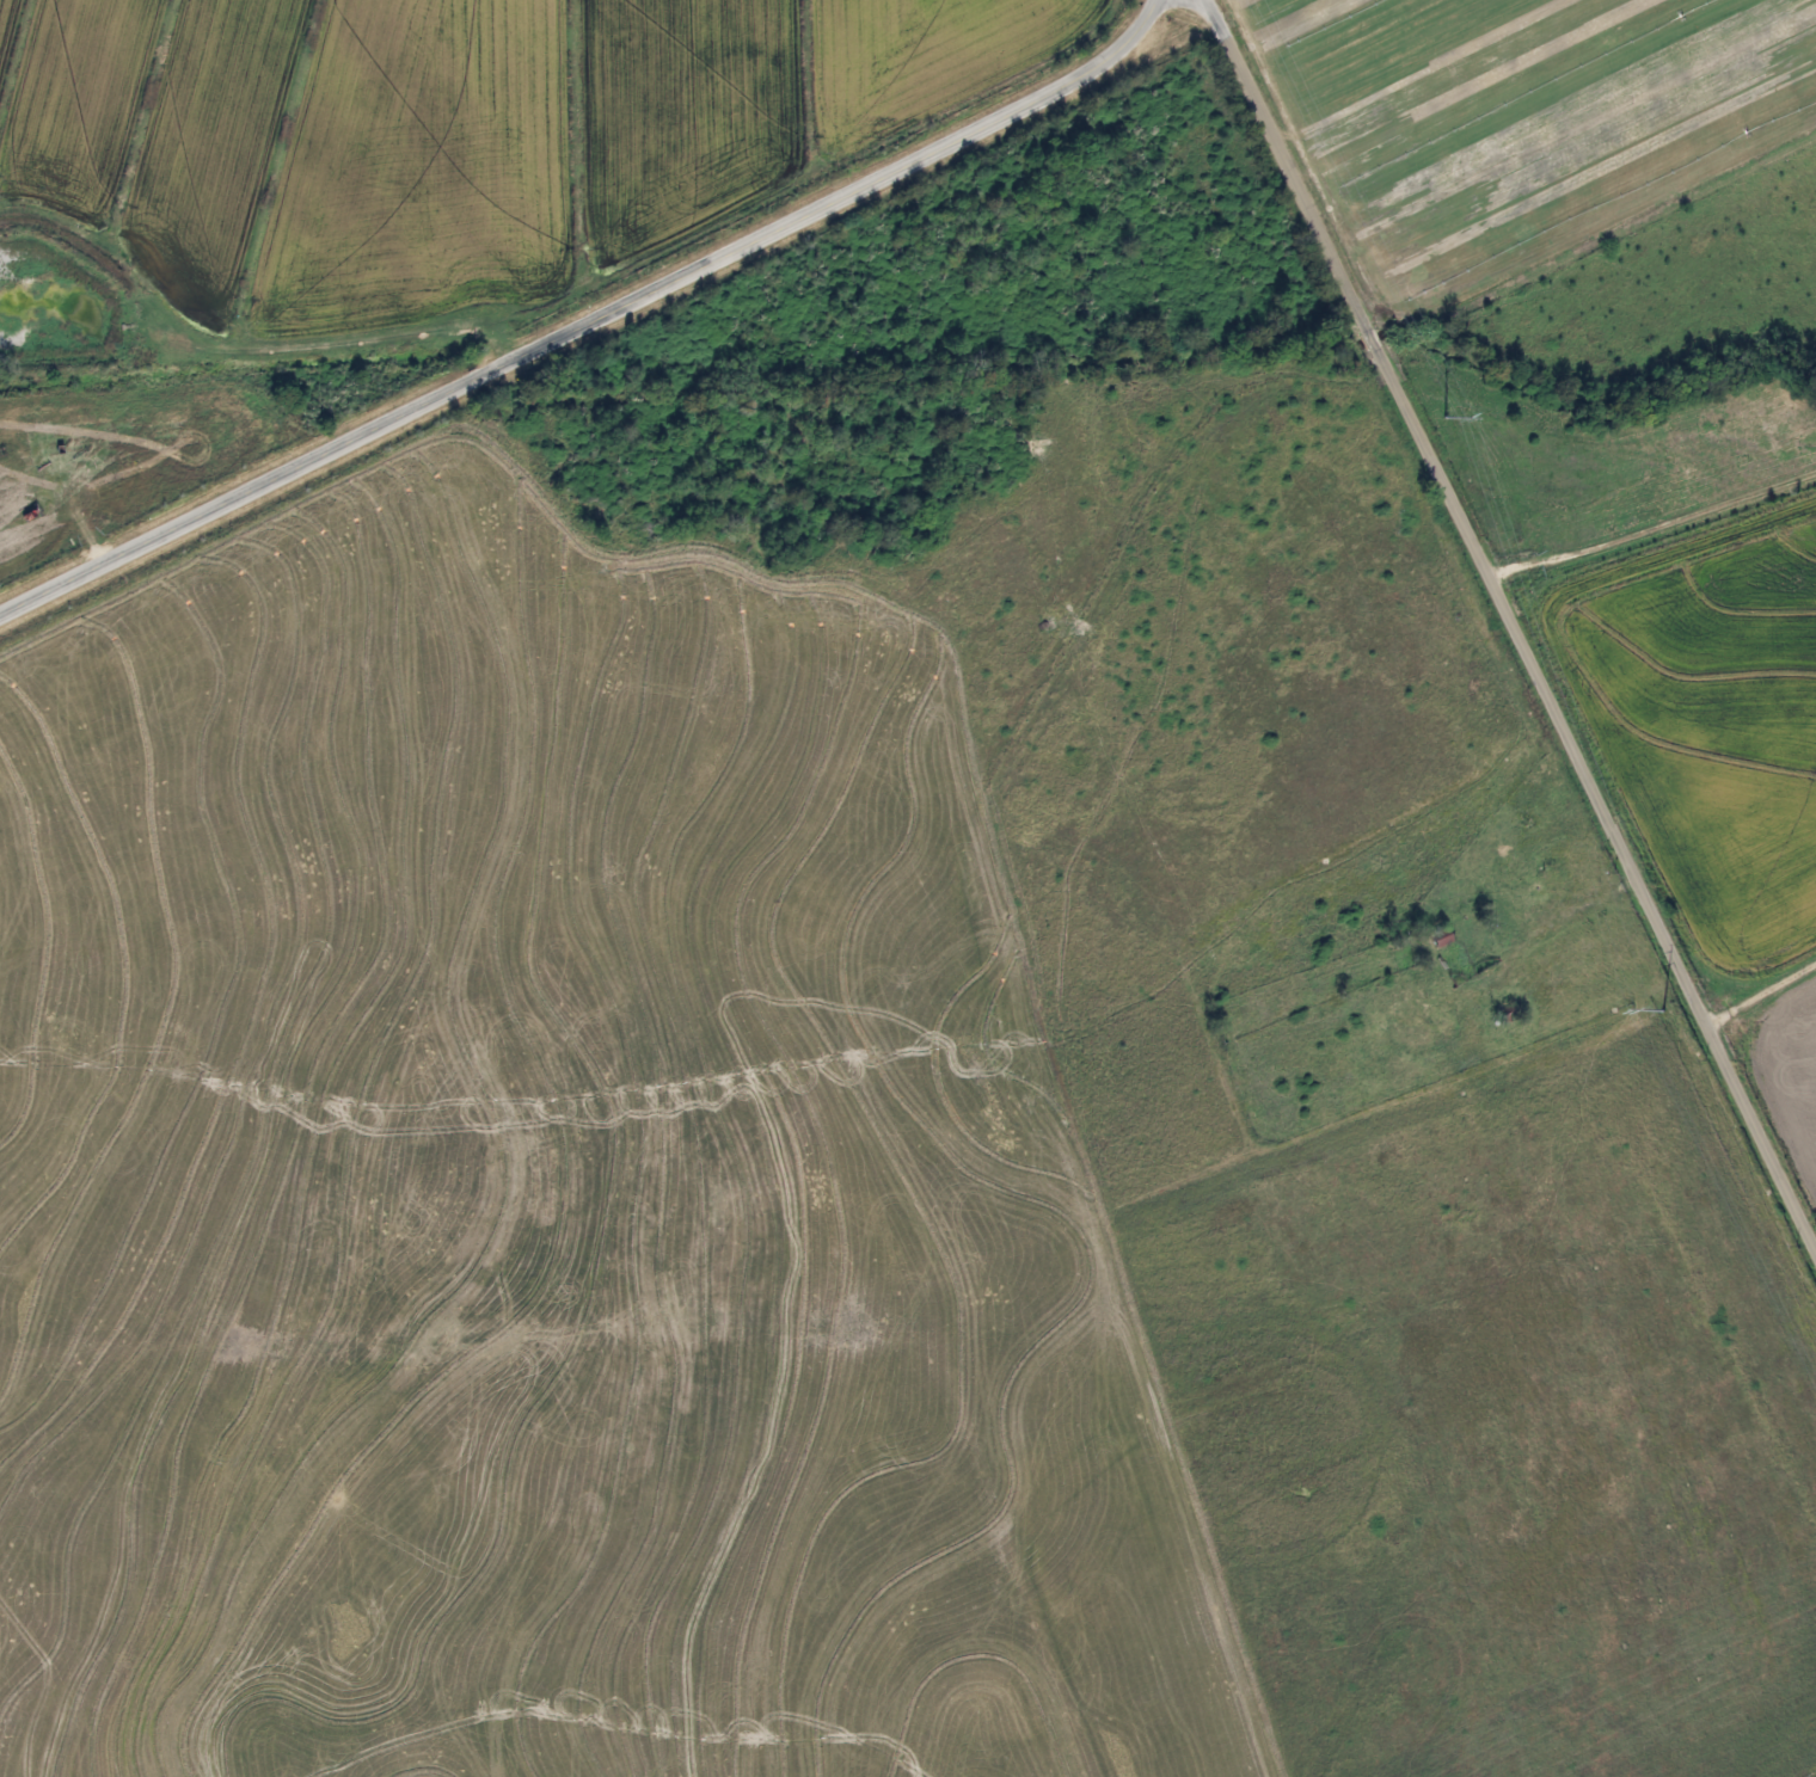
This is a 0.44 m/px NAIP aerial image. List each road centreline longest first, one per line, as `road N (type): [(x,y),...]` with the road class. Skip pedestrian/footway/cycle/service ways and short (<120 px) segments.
road 1 (residential): [(1815,1248),(1235,54),(1186,0)]
road 2 (tertiary): [(0,612),(1031,103),(1106,56),(1152,0)]

